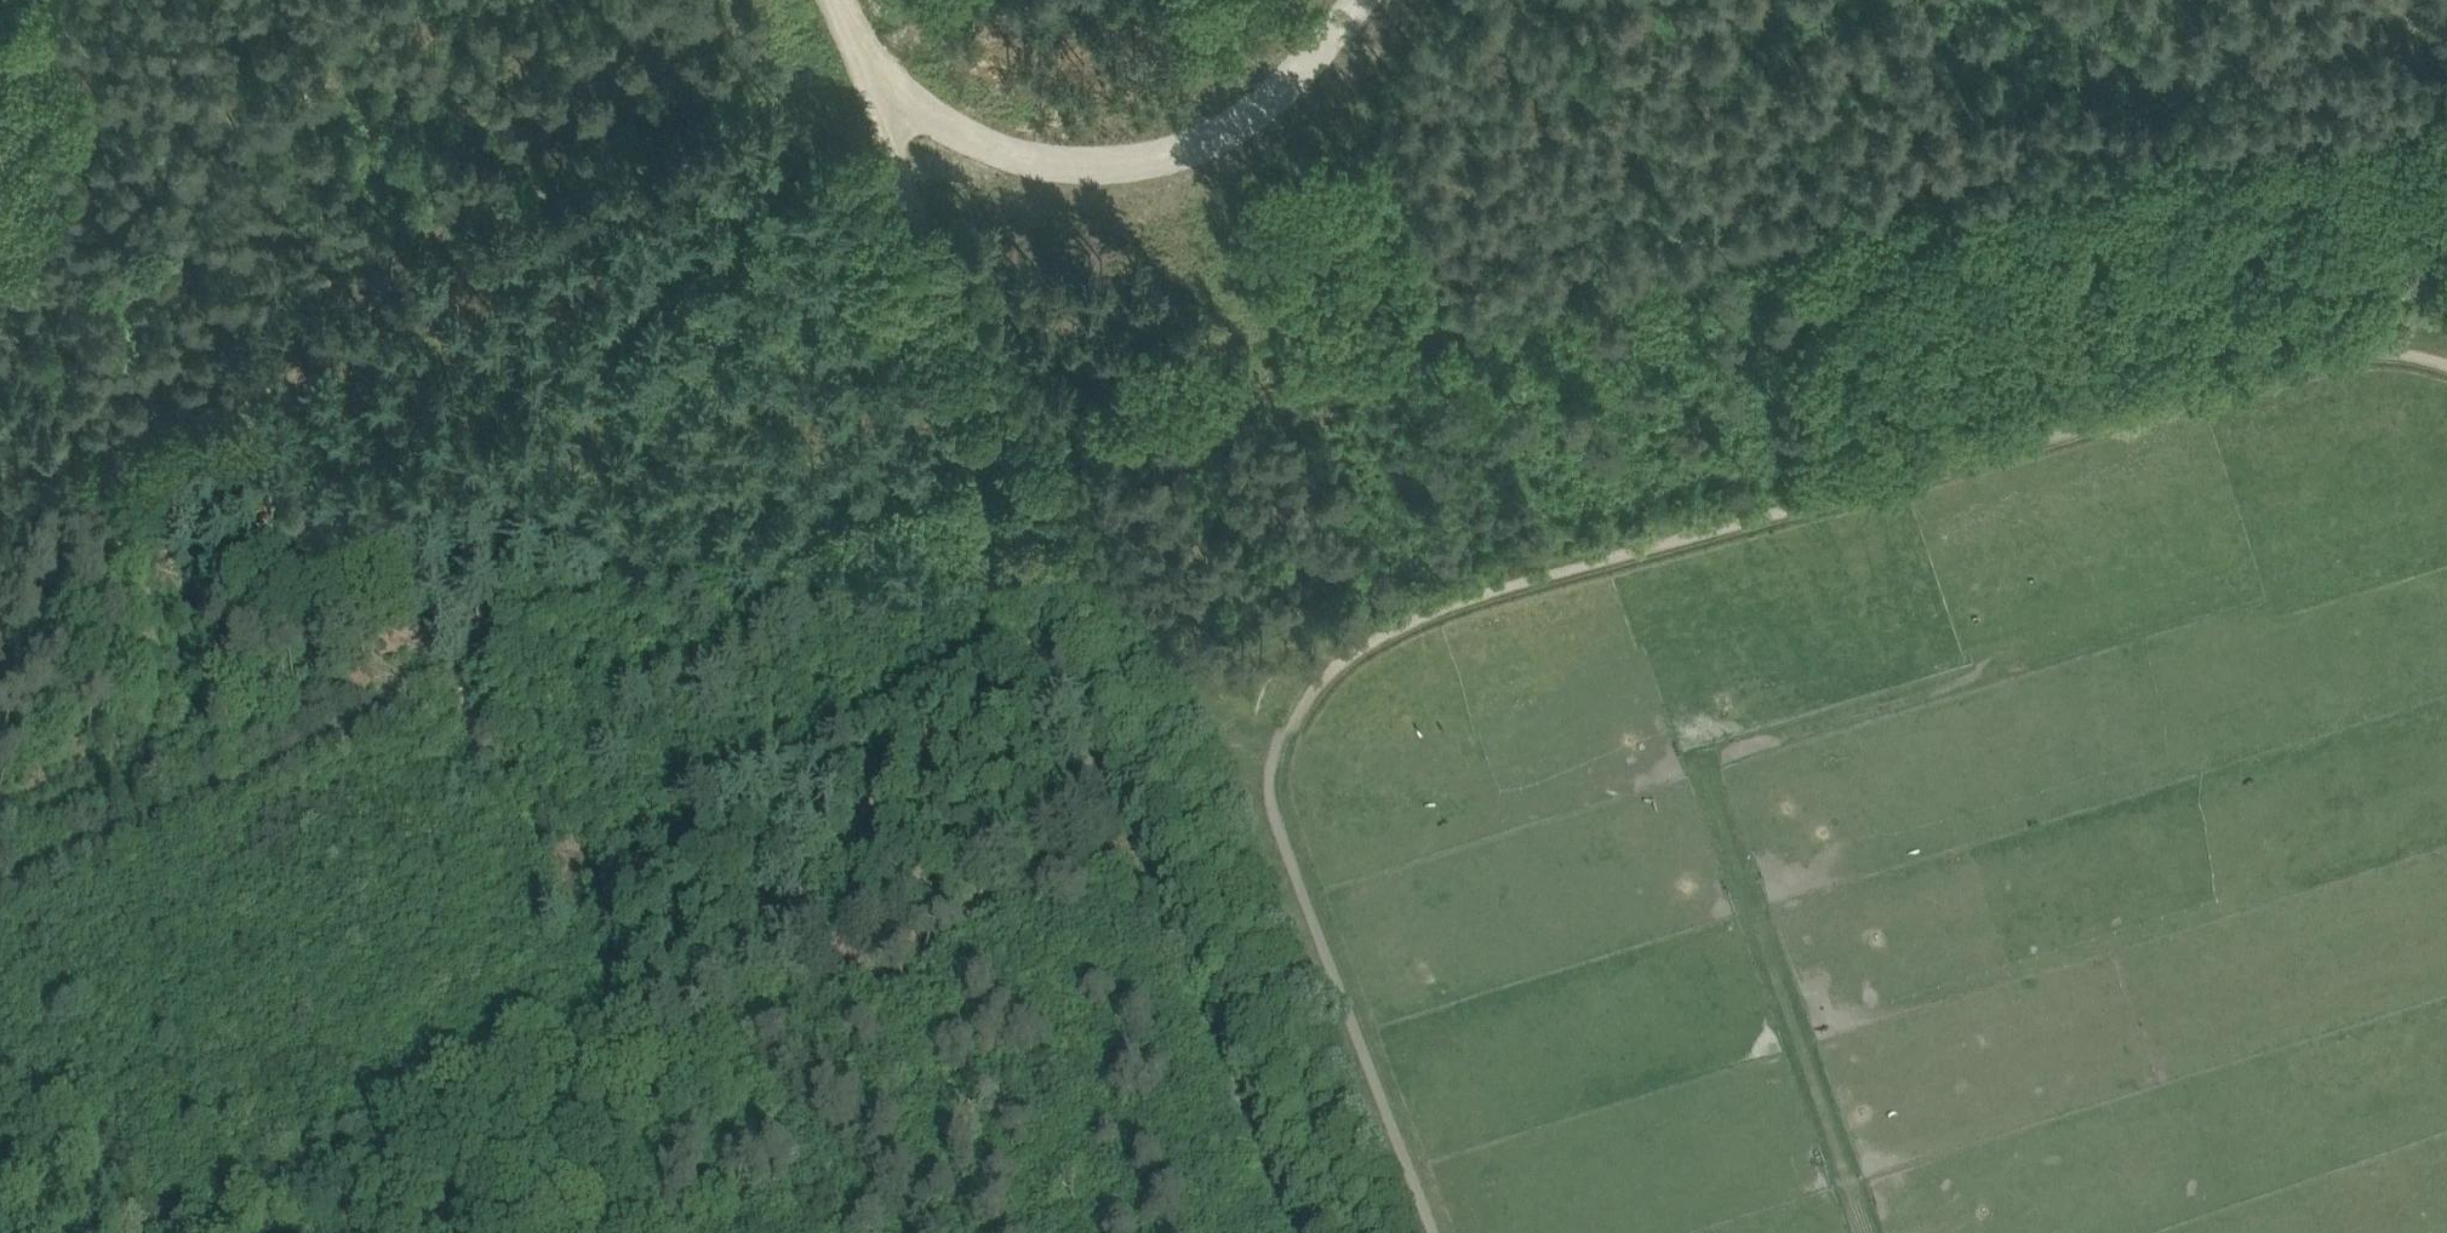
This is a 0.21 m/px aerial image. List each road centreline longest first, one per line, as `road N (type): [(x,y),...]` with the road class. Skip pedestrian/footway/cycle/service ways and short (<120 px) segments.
road 1 (track): [(839,0),(1352,1232)]
road 2 (track): [(872,79),(961,129),(1091,143),(1265,102),(1356,0)]

